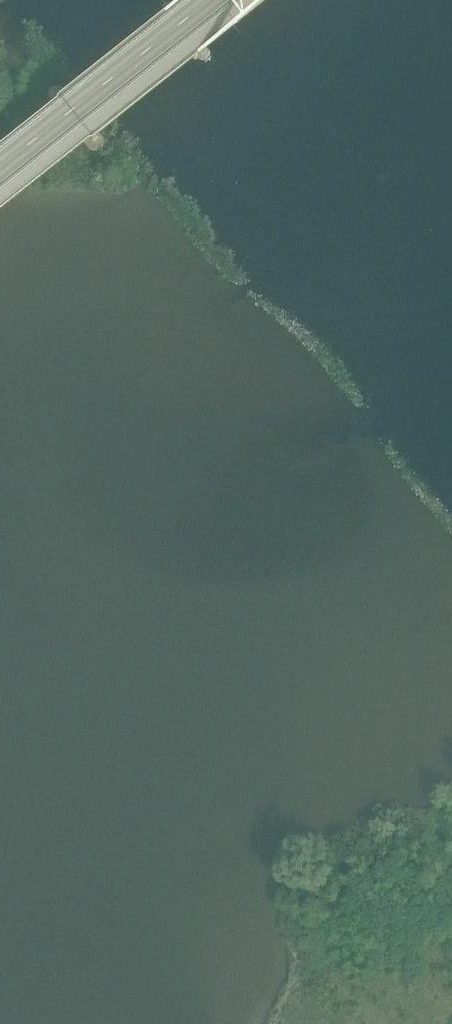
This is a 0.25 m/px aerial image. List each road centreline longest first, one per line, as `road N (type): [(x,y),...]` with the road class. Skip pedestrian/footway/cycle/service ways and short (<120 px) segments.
road 1 (secondary): [(0,172),(216,0)]

